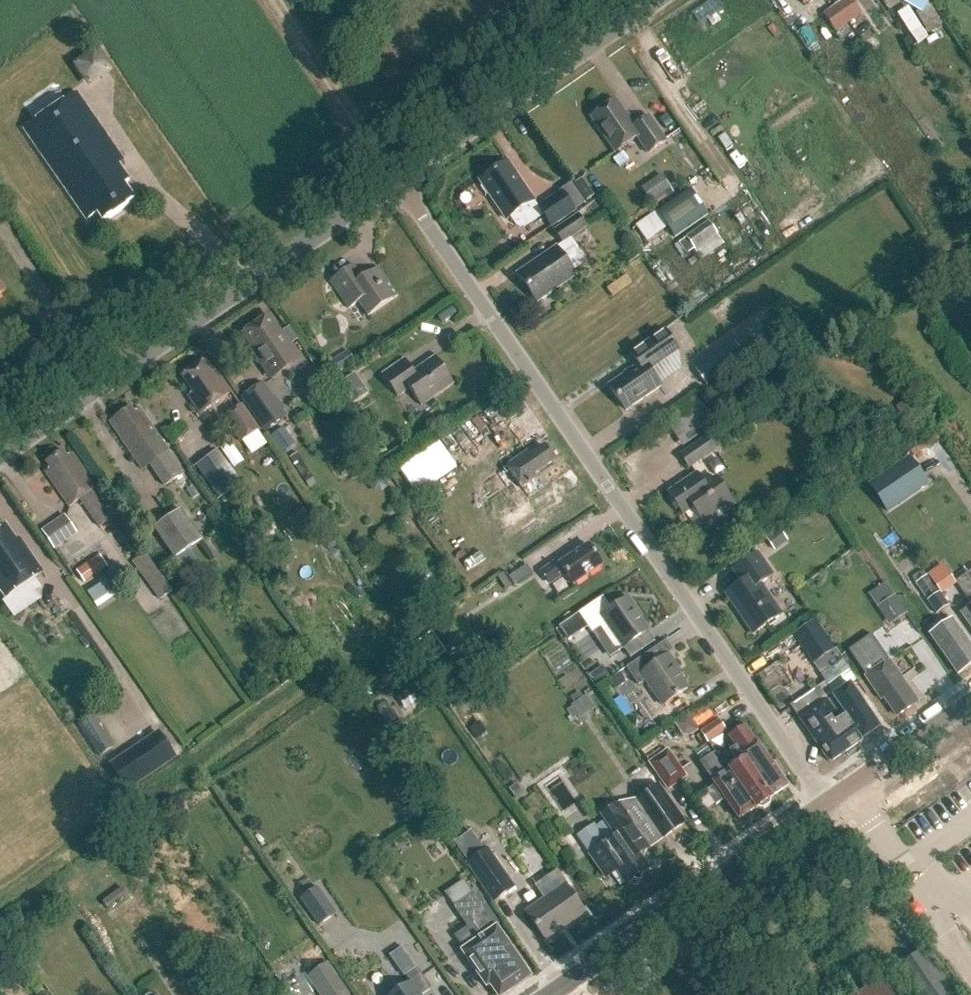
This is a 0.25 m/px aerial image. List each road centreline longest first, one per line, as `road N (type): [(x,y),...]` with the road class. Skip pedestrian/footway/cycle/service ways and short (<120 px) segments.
road 1 (residential): [(823,804),(397,179)]
road 2 (unclassified): [(0,458),(397,179)]
road 3 (tertiary): [(548,994),(823,804)]
road 4 (unclassified): [(397,179),(656,0)]
road 5 (track): [(397,179),(280,0)]
road 6 (tertiary): [(823,804),(970,702)]

